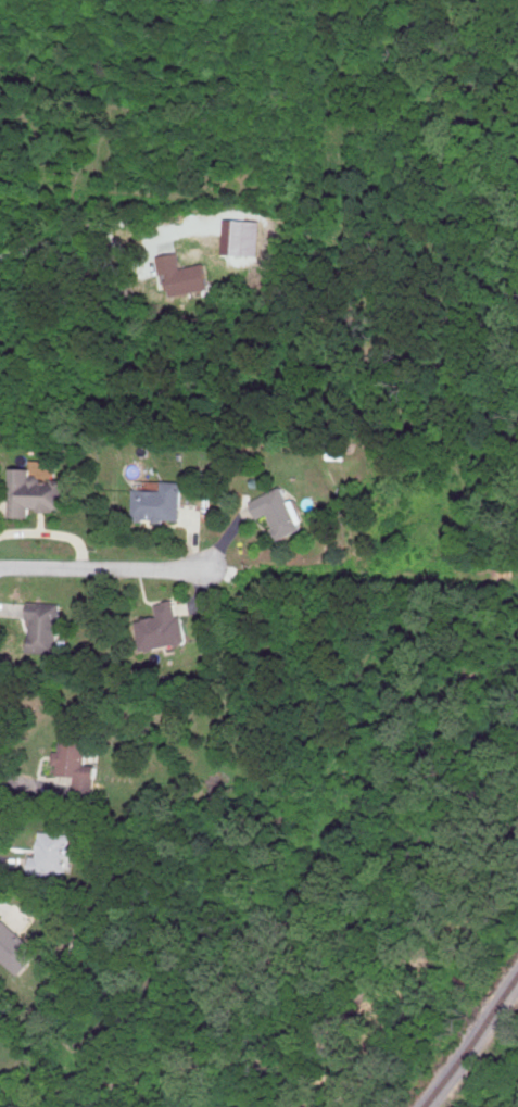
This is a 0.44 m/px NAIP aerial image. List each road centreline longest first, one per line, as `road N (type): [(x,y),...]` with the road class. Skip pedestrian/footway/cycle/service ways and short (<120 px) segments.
road 1 (residential): [(207,569),(0,568)]

